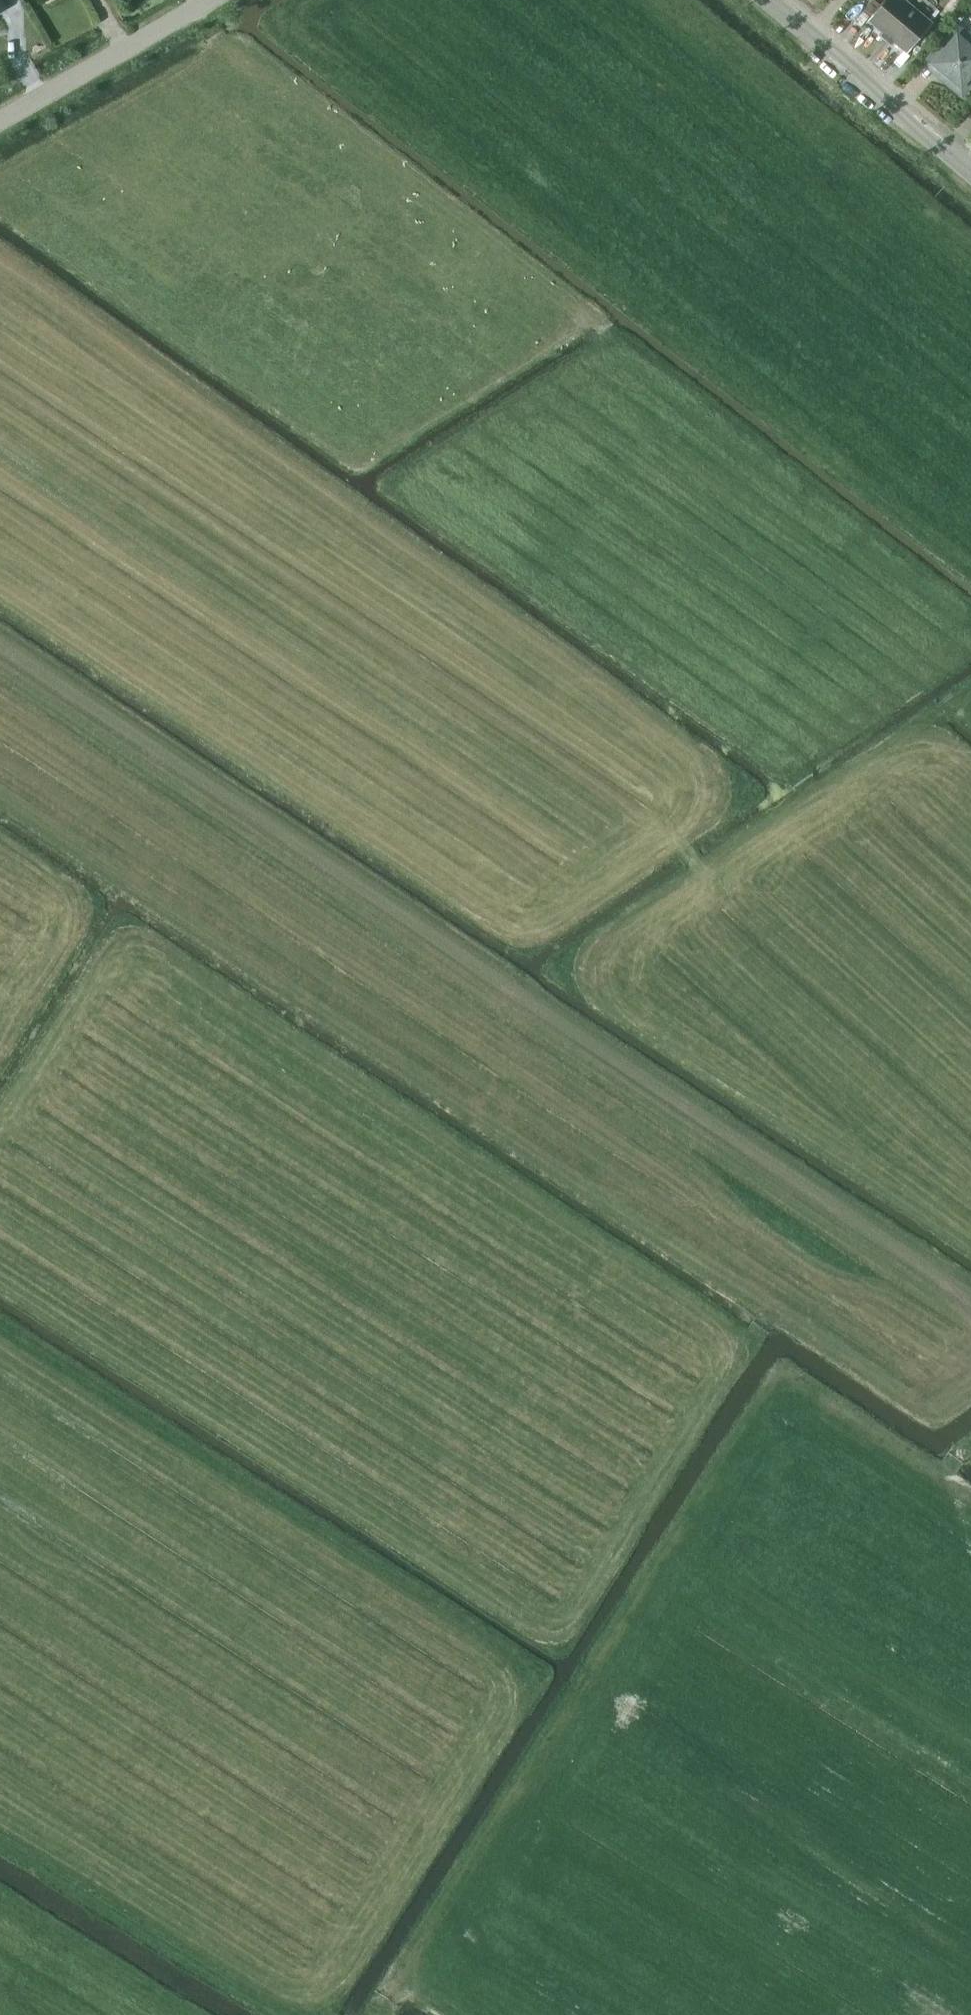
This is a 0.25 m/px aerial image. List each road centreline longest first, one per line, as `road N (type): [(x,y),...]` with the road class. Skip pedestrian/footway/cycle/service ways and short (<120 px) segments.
road 1 (tertiary): [(770,0),(970,170)]
road 2 (tertiary): [(0,121),(211,0)]

